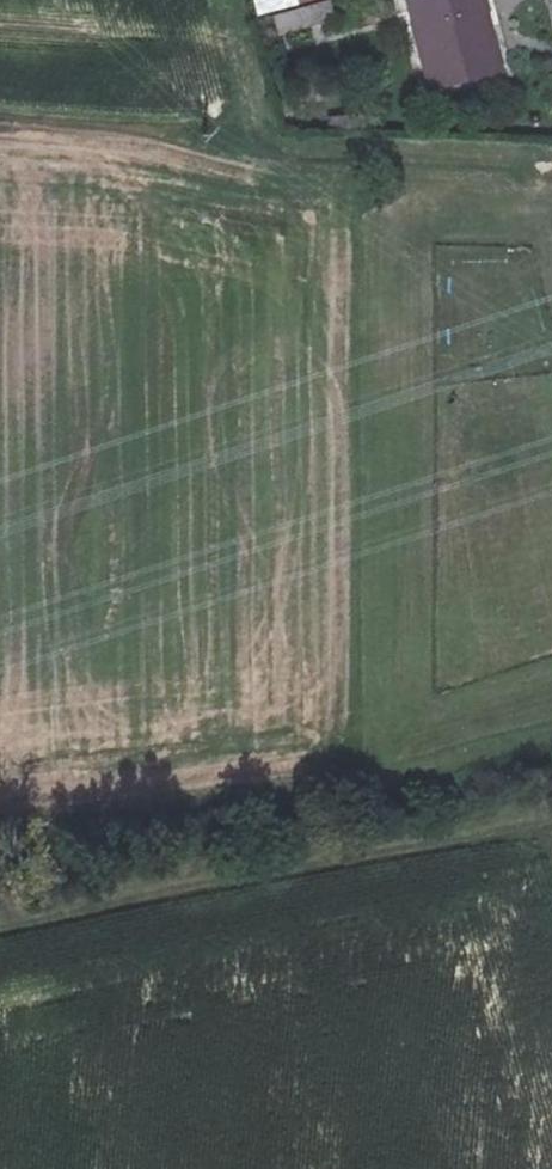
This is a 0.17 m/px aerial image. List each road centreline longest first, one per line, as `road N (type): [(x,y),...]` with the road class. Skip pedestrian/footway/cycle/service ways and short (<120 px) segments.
road 1 (track): [(0,923),(551,819)]

